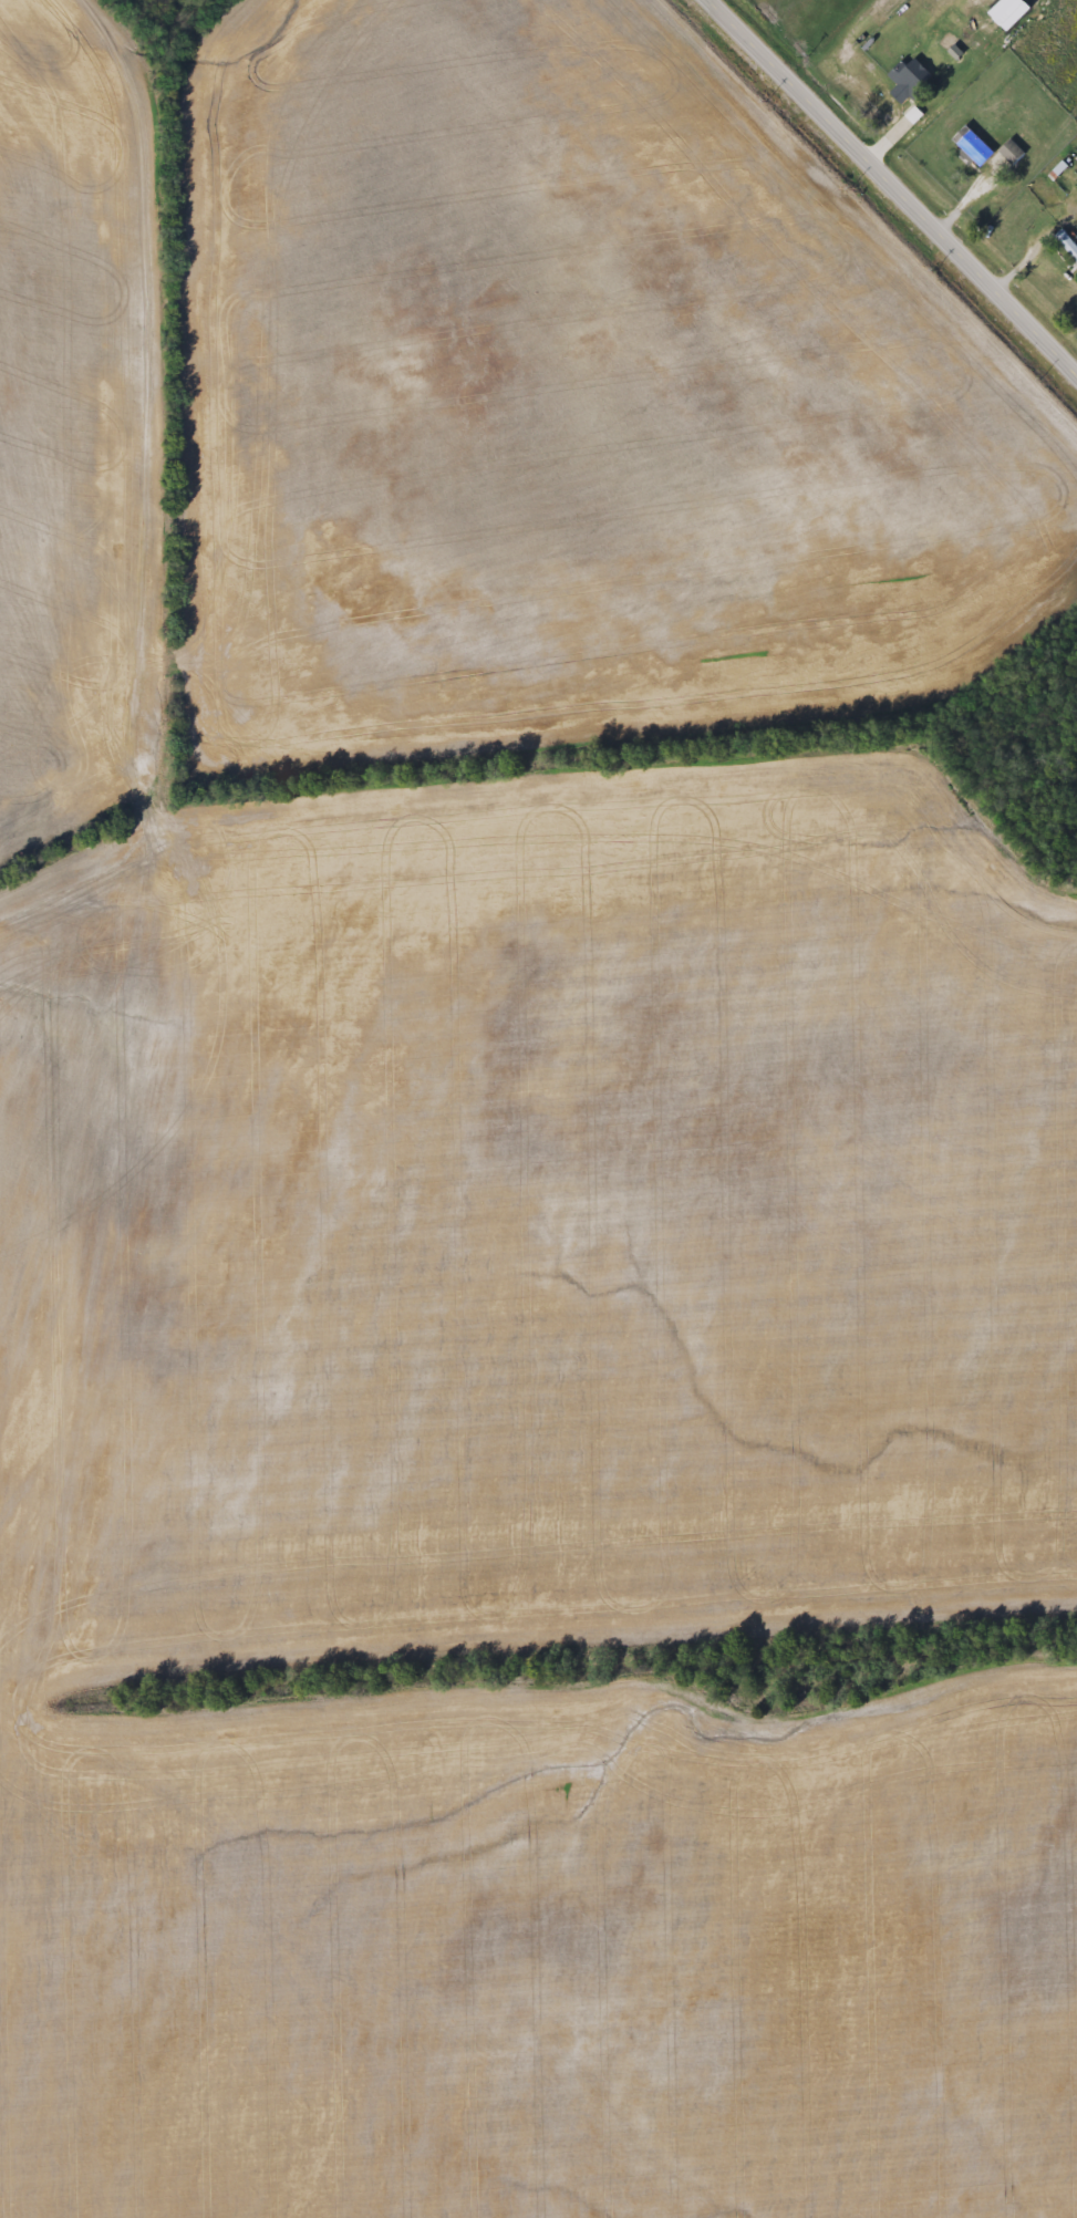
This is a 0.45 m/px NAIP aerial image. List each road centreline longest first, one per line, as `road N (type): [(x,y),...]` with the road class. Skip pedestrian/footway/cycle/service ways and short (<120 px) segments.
road 1 (secondary): [(711,0),(1076,371)]

